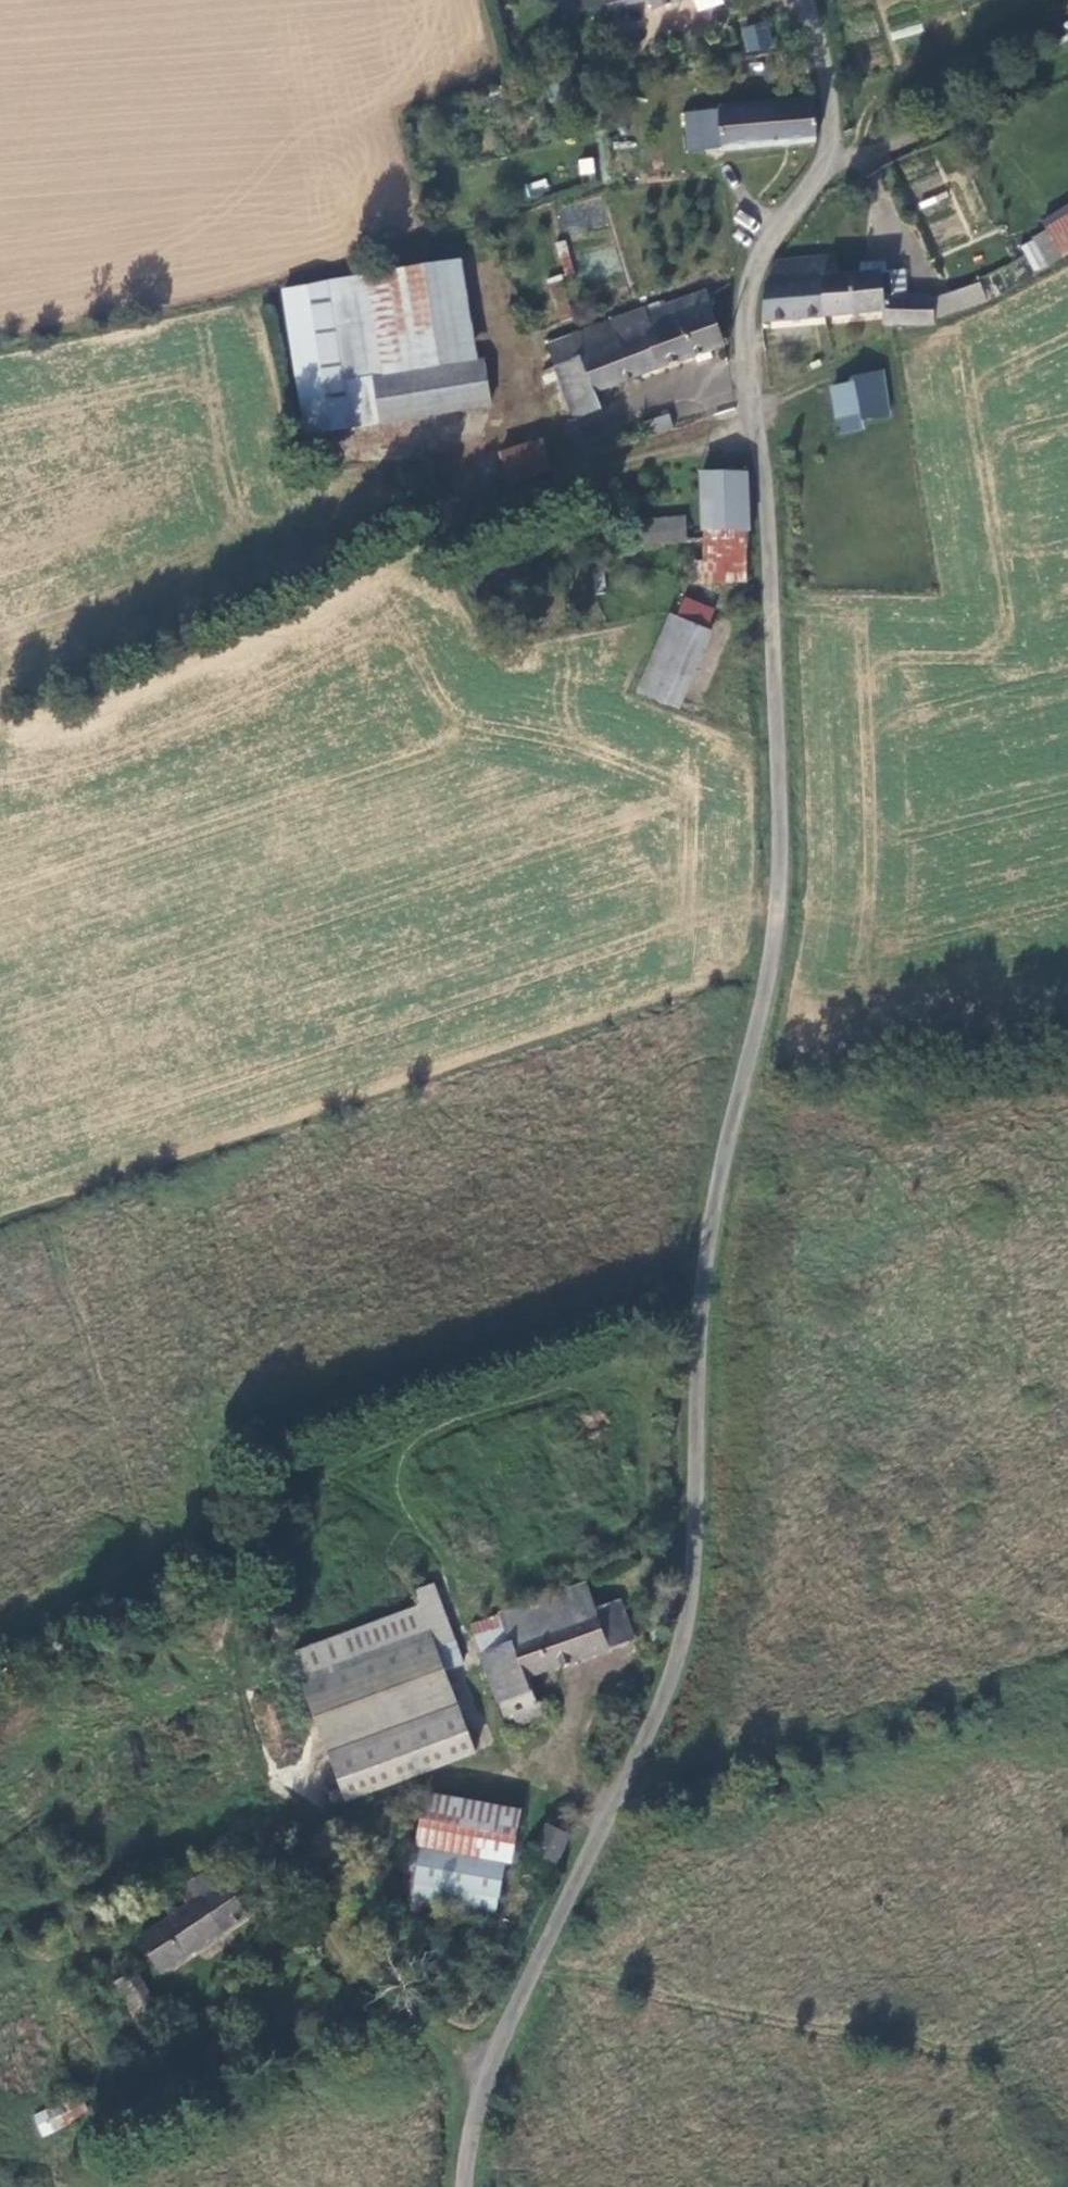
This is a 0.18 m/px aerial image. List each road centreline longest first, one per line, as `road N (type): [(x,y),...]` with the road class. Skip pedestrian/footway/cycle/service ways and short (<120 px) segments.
road 1 (unclassified): [(466,2186),(490,2066),(668,1690),(694,1575),(704,1284),(715,1200),(761,1004),(780,858),(768,483),(749,335),(753,287),(830,137),(828,55),(809,0)]

